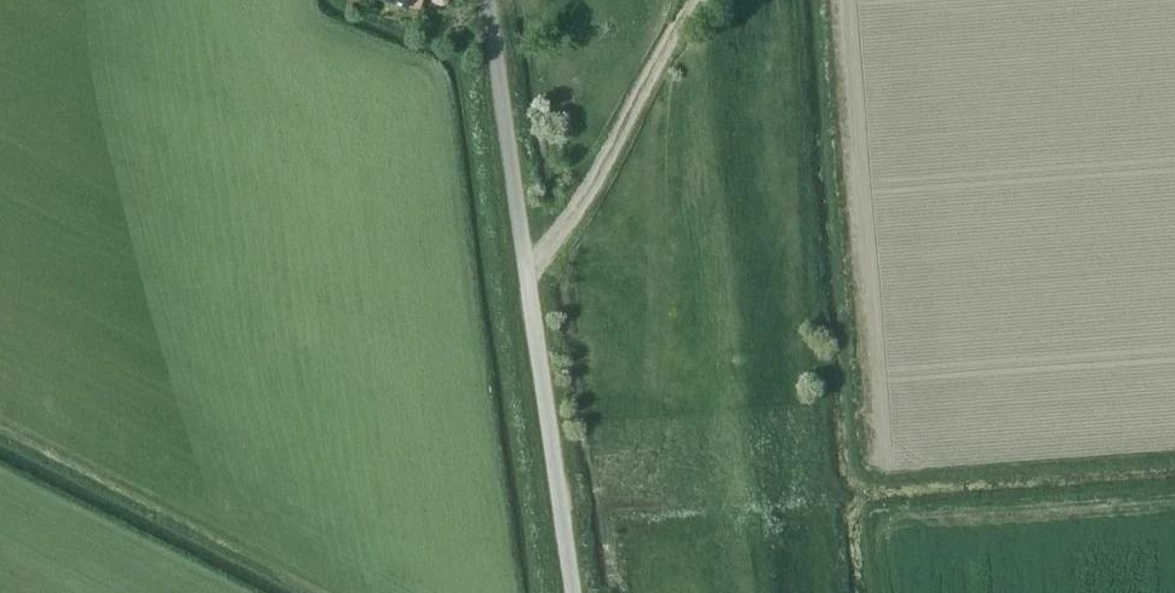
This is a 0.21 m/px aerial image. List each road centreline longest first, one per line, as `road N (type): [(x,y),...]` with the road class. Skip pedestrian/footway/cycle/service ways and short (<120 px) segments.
road 1 (unclassified): [(571,592),(487,0)]
road 2 (track): [(522,265),(583,203),(691,0)]

